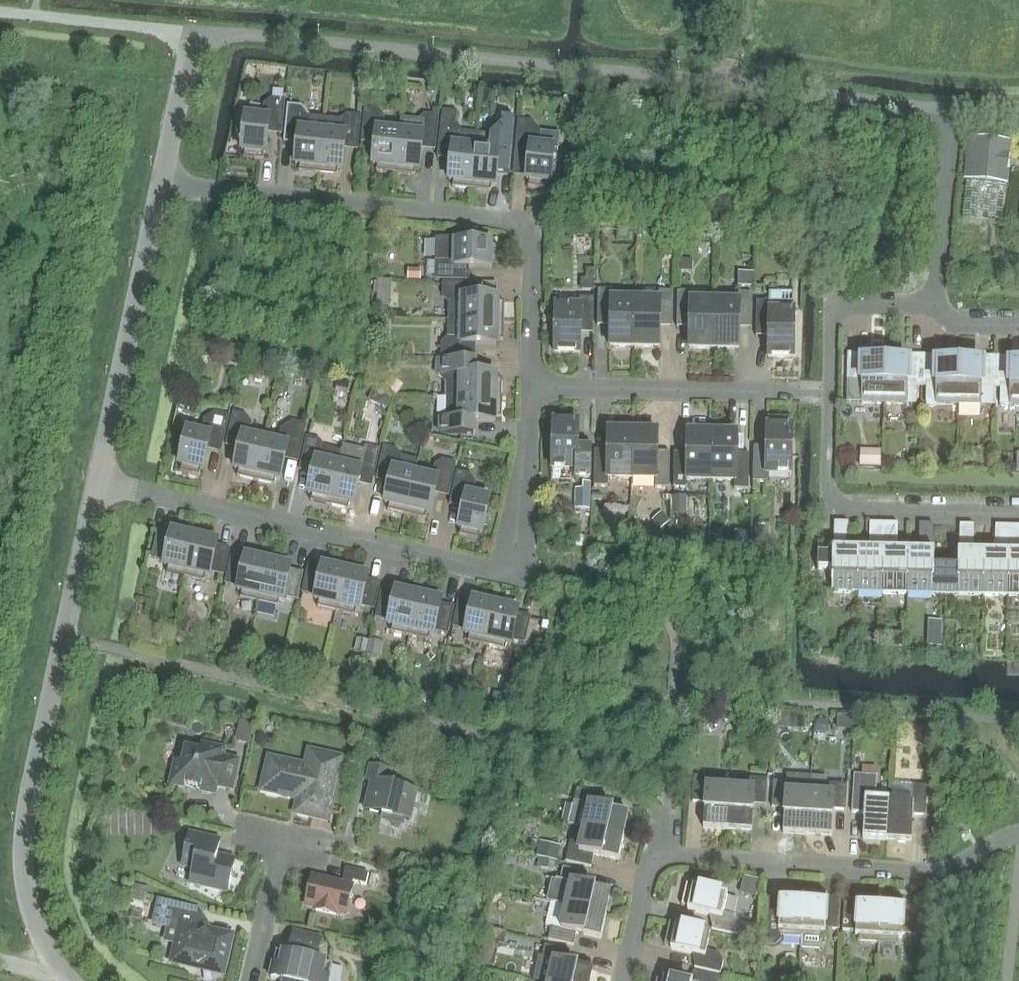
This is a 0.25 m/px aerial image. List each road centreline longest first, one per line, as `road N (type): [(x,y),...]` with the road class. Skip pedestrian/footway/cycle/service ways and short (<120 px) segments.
road 1 (unclassified): [(159,185),(194,31),(954,107)]
road 2 (residential): [(97,480),(514,575),(530,387)]
road 3 (residential): [(530,387),(532,223),(159,185)]
road 4 (unclassified): [(68,980),(28,903),(23,834),(97,480)]
road 5 (residential): [(1018,834),(928,873),(652,855)]
road 6 (residential): [(1018,514),(827,510),(829,393)]
road 7 (unclassified): [(97,480),(159,185)]
road 8 (residential): [(530,387),(829,393)]
road 9 (residential): [(935,303),(954,107)]
road 10 (residential): [(829,393),(832,302),(935,303)]
road 11 (residential): [(250,980),(282,842)]
road 12 (residential): [(624,980),(652,855)]

